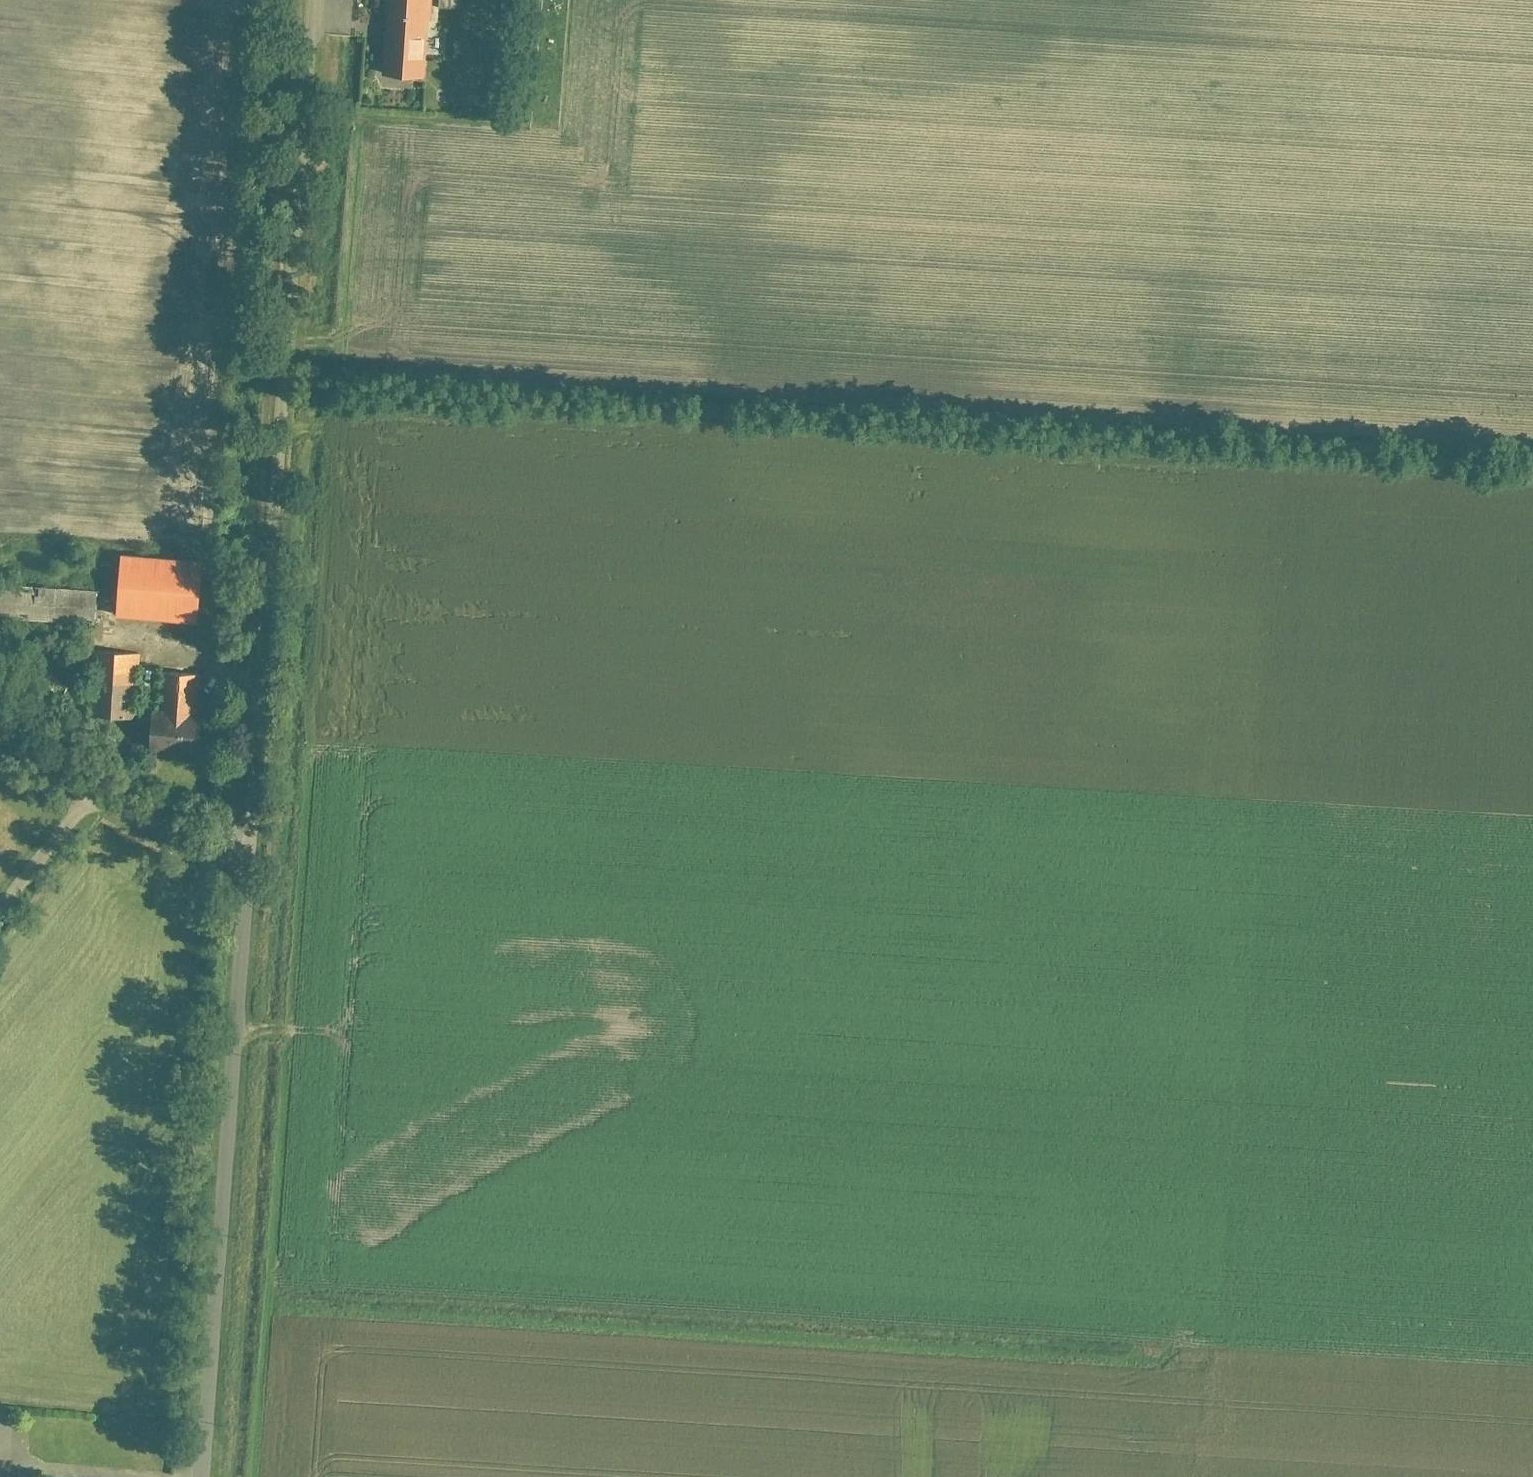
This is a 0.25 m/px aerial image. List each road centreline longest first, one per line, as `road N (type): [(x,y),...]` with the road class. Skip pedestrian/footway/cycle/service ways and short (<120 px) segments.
road 1 (unclassified): [(310,0),(245,857)]
road 2 (residential): [(199,1476),(245,857)]
road 3 (unclassified): [(245,857),(159,840),(102,808),(0,720)]

